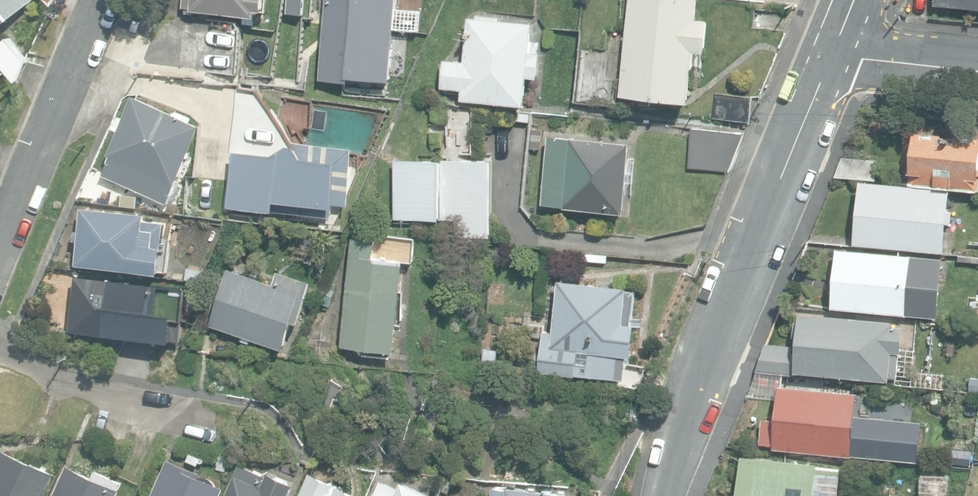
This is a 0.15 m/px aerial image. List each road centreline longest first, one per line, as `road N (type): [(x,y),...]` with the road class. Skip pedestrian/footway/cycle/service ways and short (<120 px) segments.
road 1 (residential): [(835,56),(696,370),(659,495)]
road 2 (residential): [(112,0),(0,266)]
road 3 (unclassified): [(200,404),(0,368)]
road 4 (residential): [(977,73),(835,56)]

